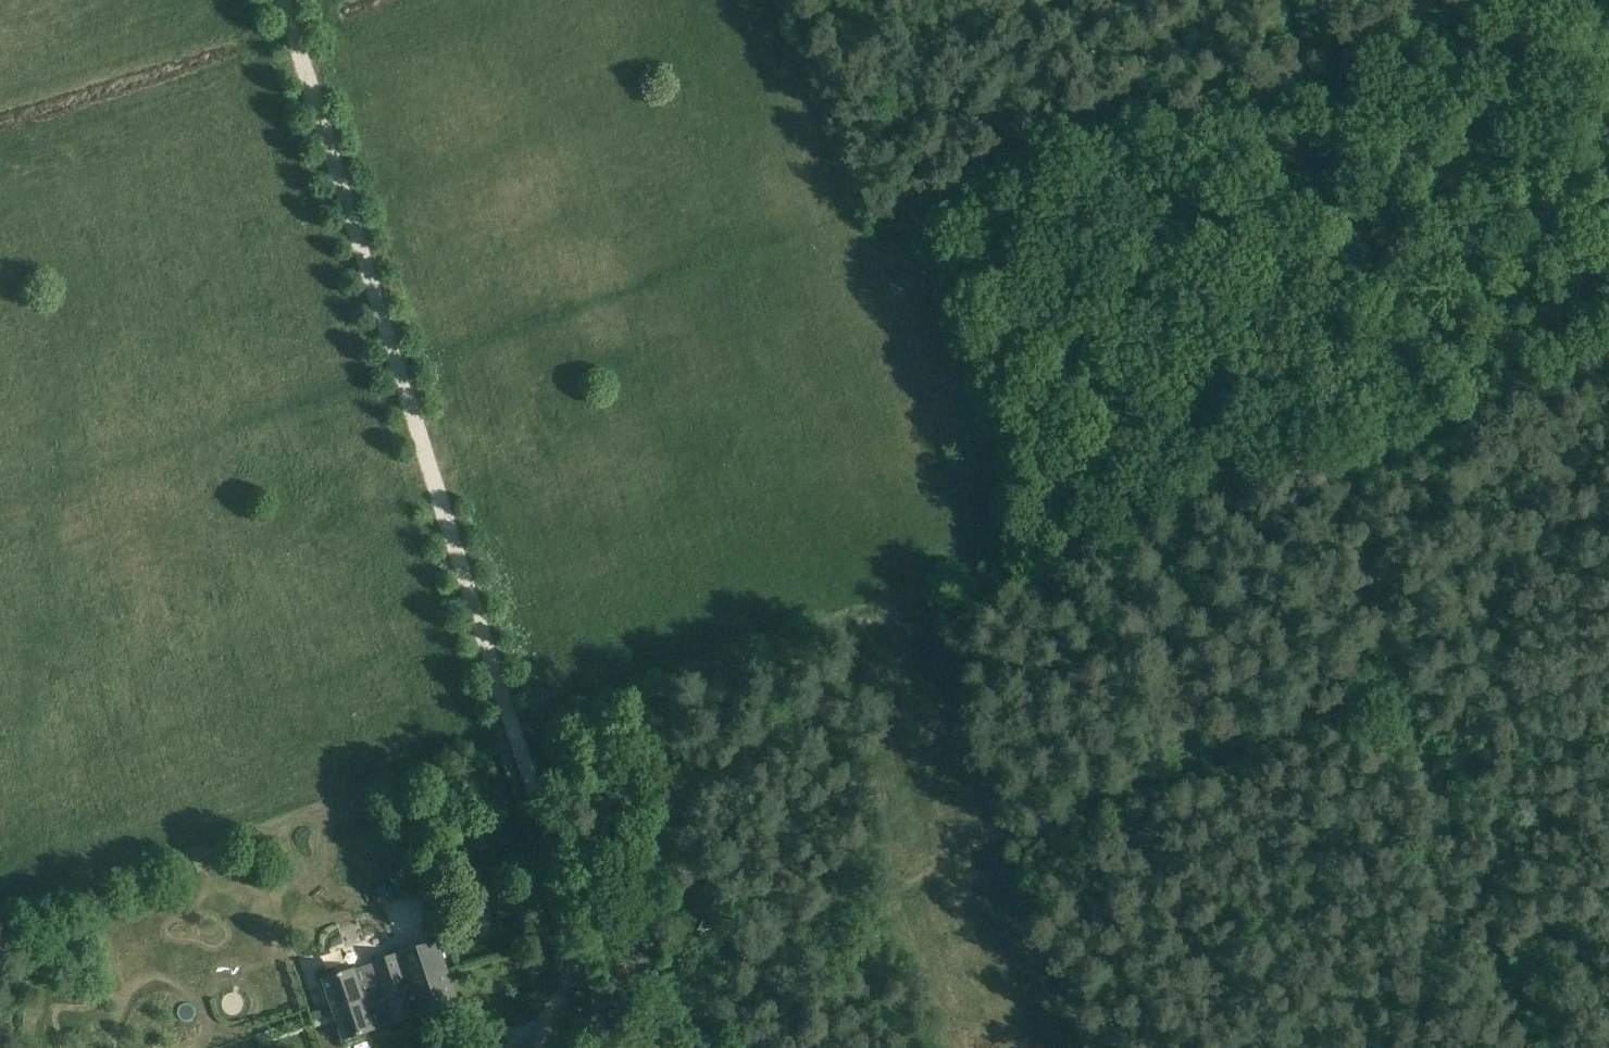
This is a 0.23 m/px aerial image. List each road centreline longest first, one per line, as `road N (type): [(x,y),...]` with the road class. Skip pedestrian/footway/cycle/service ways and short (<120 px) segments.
road 1 (track): [(610,1017),(291,0)]

